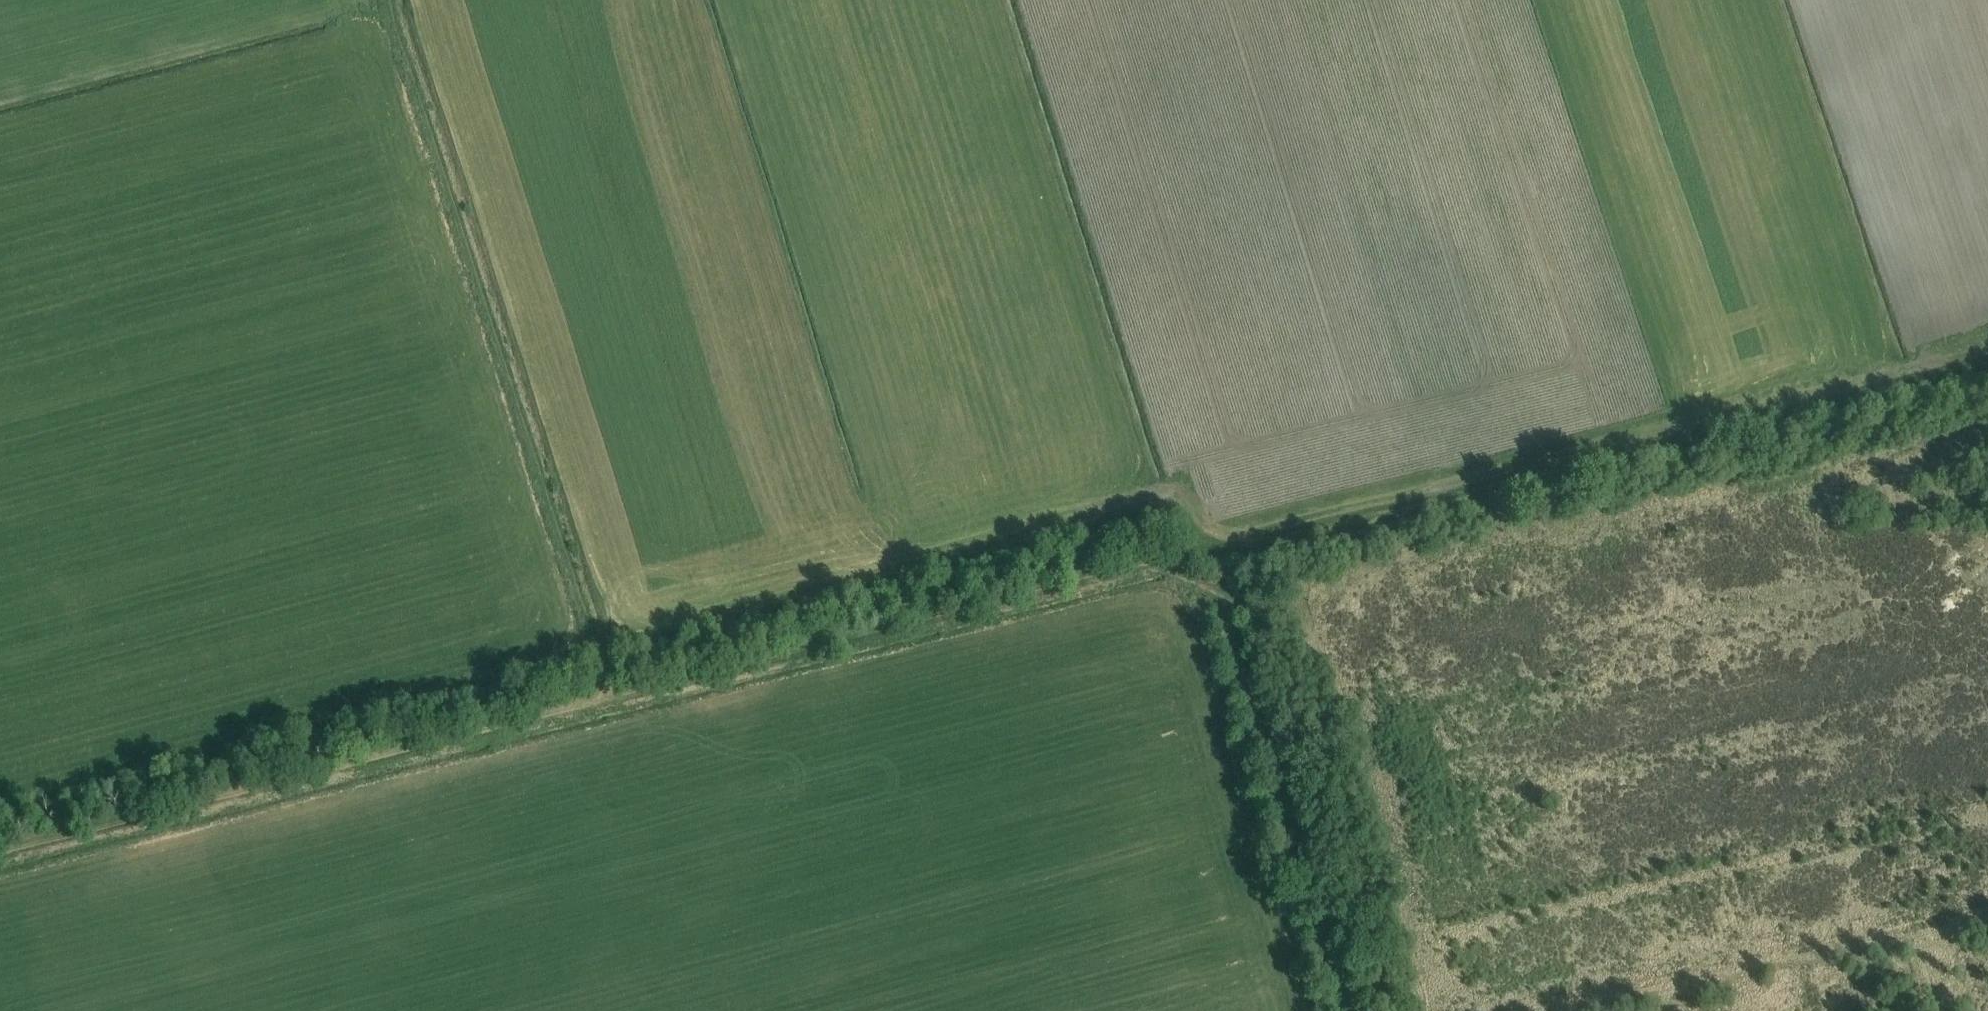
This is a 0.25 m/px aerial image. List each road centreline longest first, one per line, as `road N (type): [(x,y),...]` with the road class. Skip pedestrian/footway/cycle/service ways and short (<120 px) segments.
road 1 (track): [(617,698),(1147,563),(1222,602),(1343,1010)]
road 2 (track): [(0,853),(617,698)]

